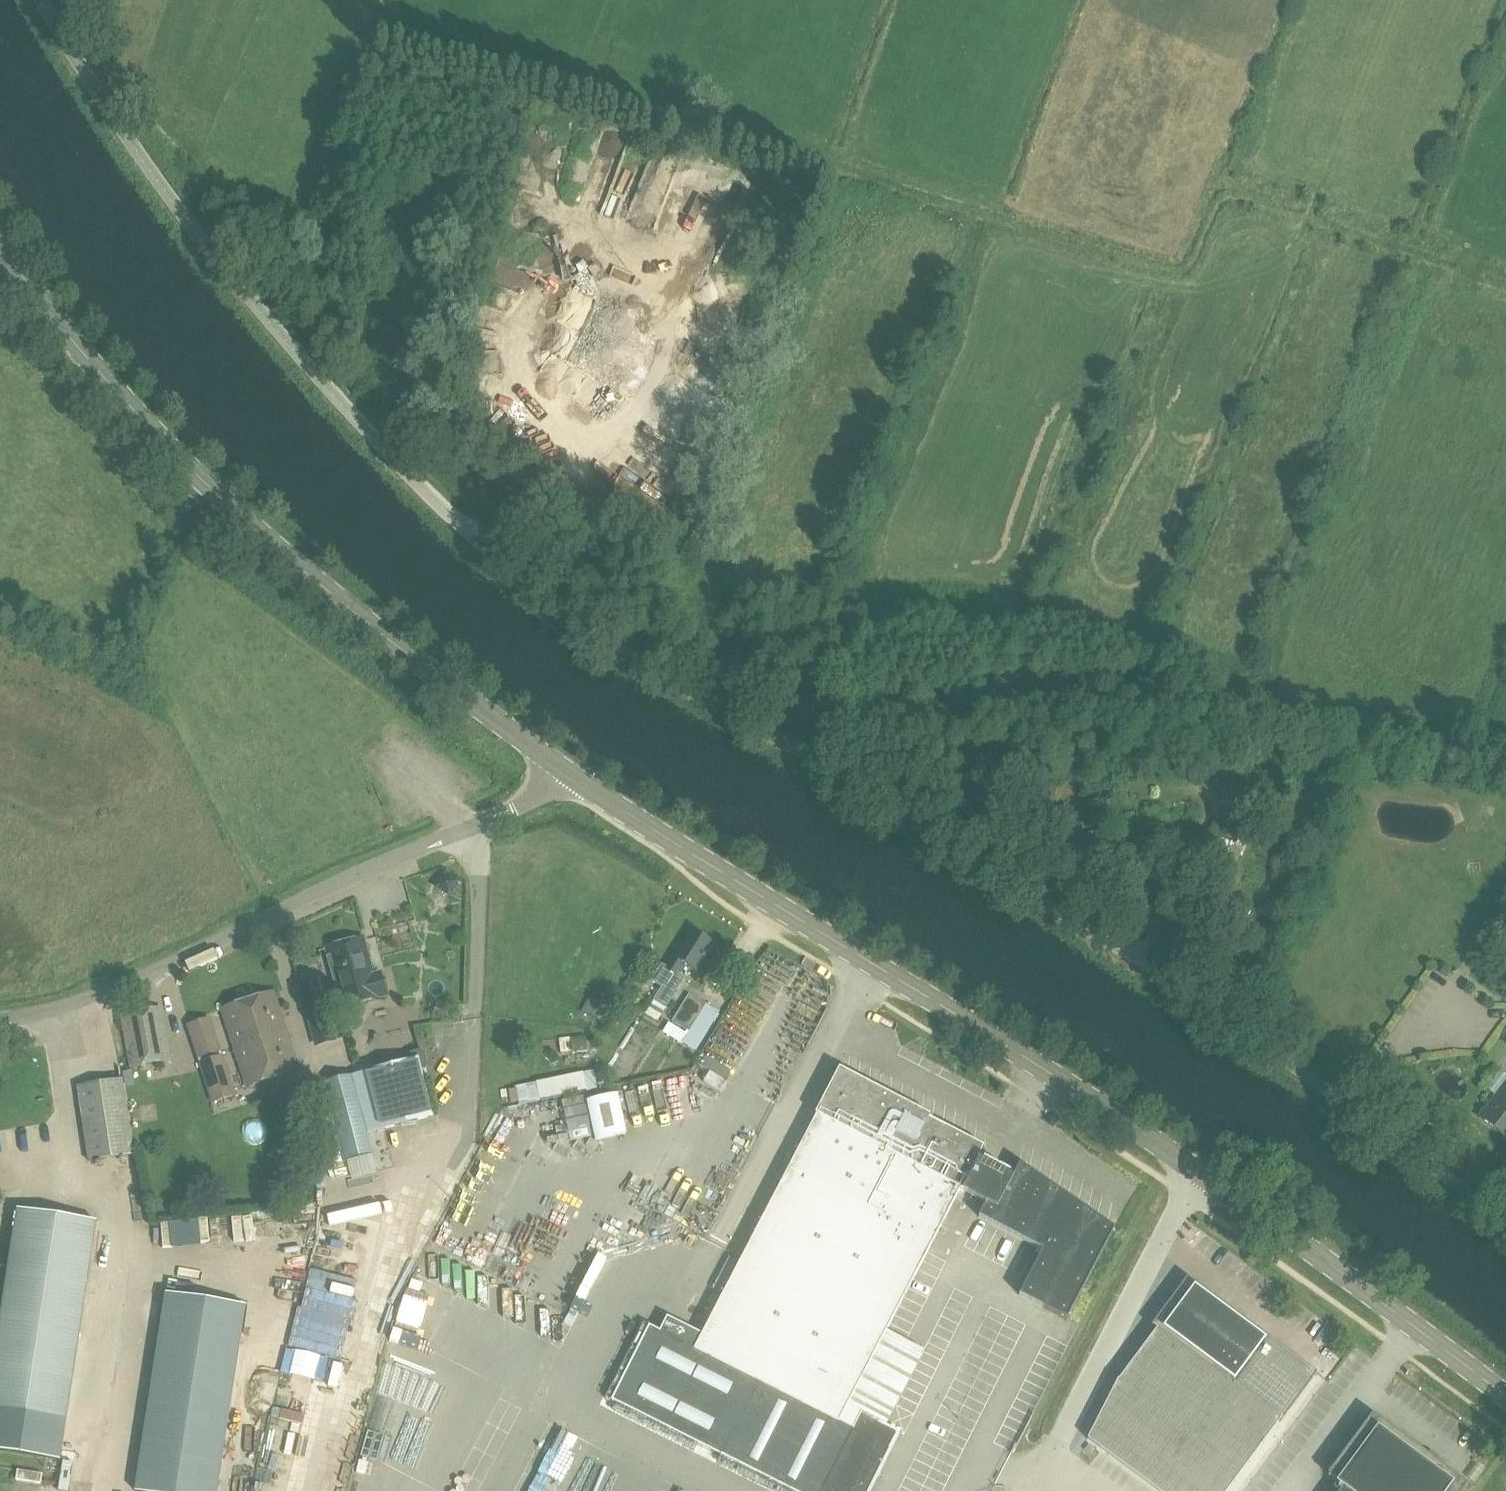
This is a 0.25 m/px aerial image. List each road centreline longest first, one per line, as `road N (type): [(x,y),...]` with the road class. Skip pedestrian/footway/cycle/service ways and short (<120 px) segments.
road 1 (unclassified): [(1127,954),(839,774),(617,651),(508,570),(372,436),(234,279),(160,185),(41,0)]
road 2 (secondary): [(1505,1396),(1135,1128),(567,772)]
road 3 (secondary): [(567,772),(361,618),(212,490),(92,364),(0,245)]
road 4 (unclassified): [(0,1018),(114,987),(388,857),(512,808),(567,772)]
road 5 (unclassified): [(1505,1223),(1350,1106)]
road 6 (track): [(540,509),(688,597)]

